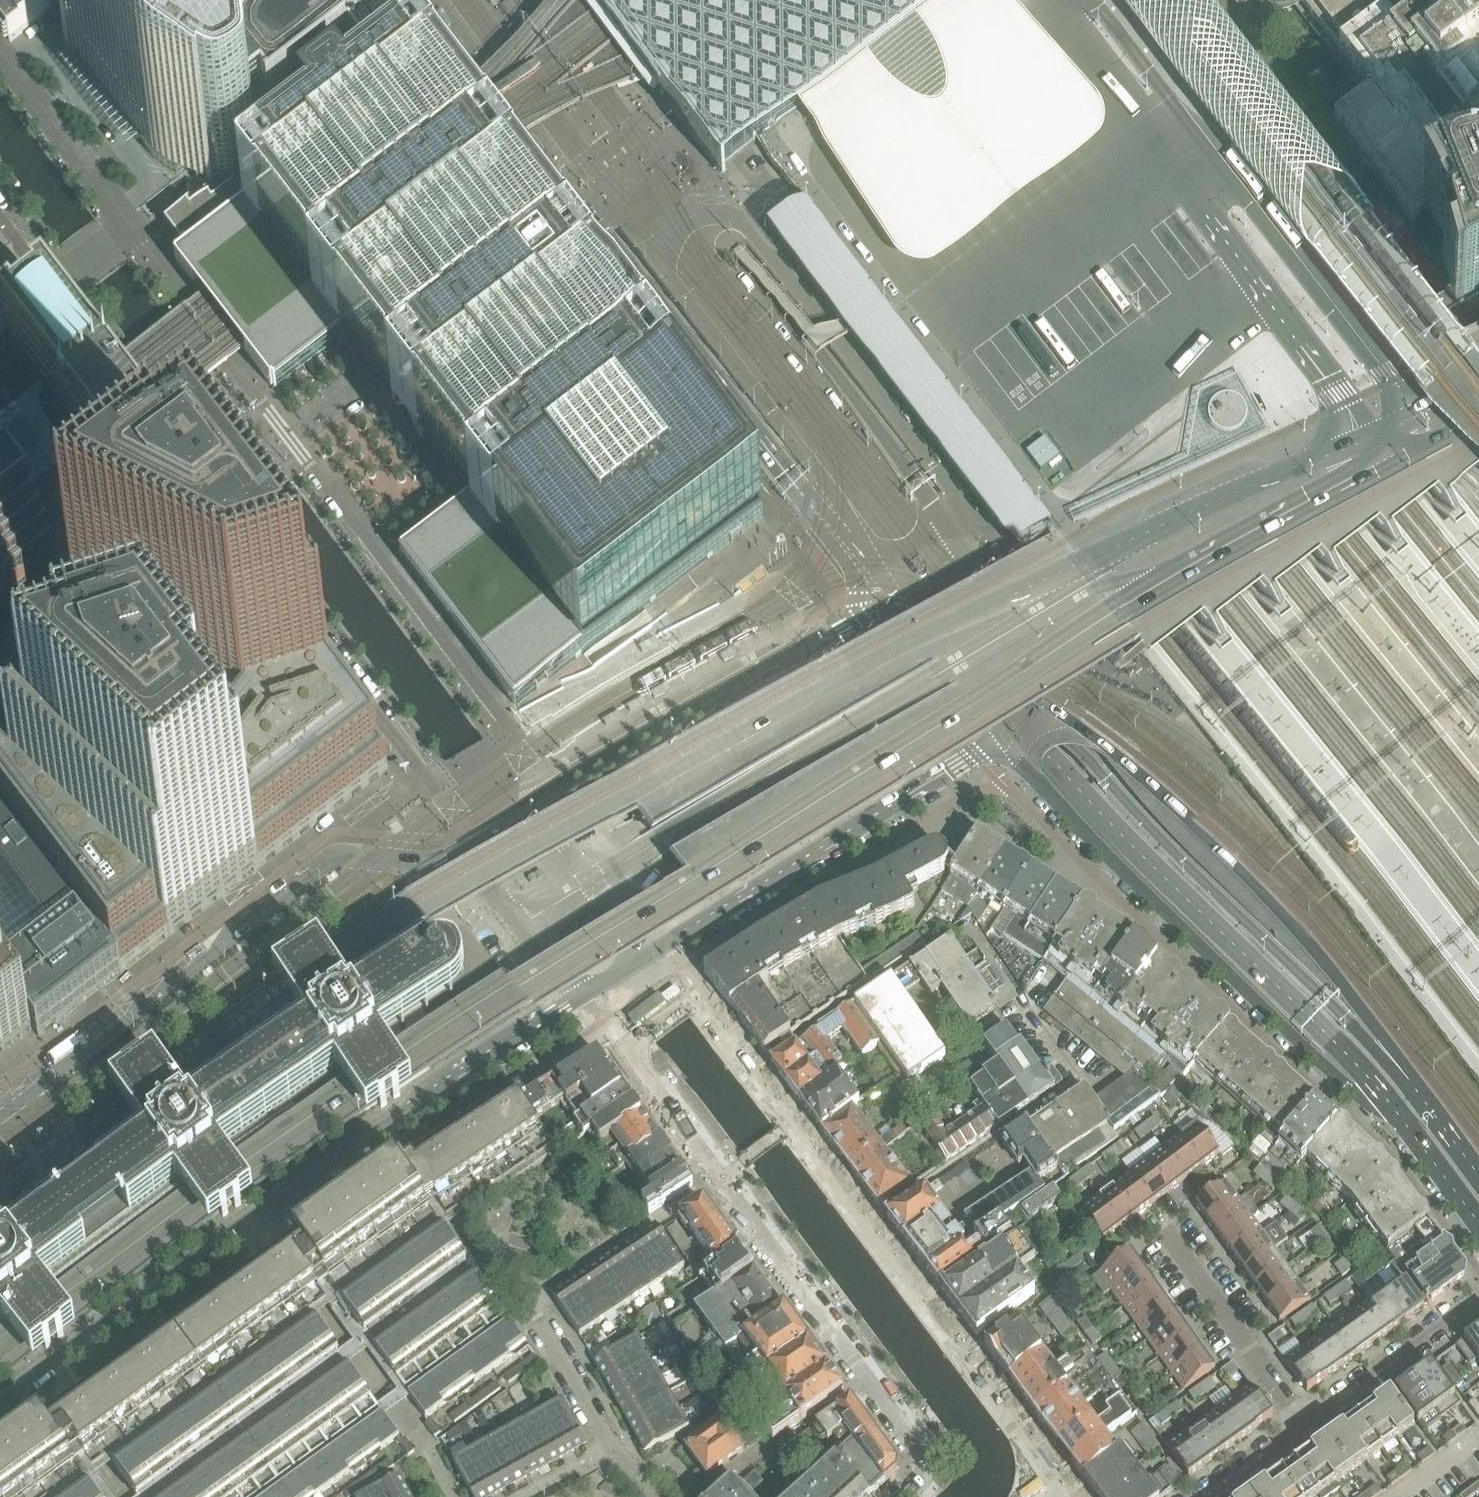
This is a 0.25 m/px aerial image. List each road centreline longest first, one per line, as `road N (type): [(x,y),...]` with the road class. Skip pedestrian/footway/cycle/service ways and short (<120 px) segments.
road 1 (tertiary): [(0,1351),(408,1052),(1118,612),(1478,423)]
road 2 (tertiary): [(1478,391),(1215,501),(655,779),(351,964),(0,1221)]
road 3 (primary): [(564,136),(1027,735),(1341,1050),(1406,1126)]
road 4 (primary): [(1412,1084),(1212,890),(1047,713),(600,116)]
road 5 (residential): [(1058,1480),(699,996),(629,1047),(727,1181)]
road 6 (unclassified): [(946,524),(959,492),(942,463),(758,230),(724,217),(675,226),(655,247),(663,275),(864,542)]
road 7 (tertiary): [(0,1403),(255,1214),(585,992)]
road 8 (residential): [(551,791),(173,286),(119,227)]
road 9 (residential): [(47,282),(439,797),(479,837)]
road 10 (tertiary): [(479,837),(423,868),(373,861),(334,865),(313,876),(0,1112)]
road 11 (primary): [(946,524),(738,247),(656,156),(600,116)]
road 12 (primary): [(564,136),(594,204),(854,555)]
road 13 (tertiary): [(1033,780),(1338,1080),(1406,1126)]
road 14 (primary): [(1412,1084),(1381,1036),(1258,888),(1090,737)]
road 15 (residential): [(660,1496),(617,1449),(533,1302),(727,1181)]
road 16 (tertiary): [(663,944),(997,738)]
road 17 (residential): [(727,1181),(925,1455),(927,1478),(910,1496)]
road 18 (tertiary): [(859,614),(551,791)]
road 19 (residential): [(1306,1425),(1155,1213)]
road 20 (residential): [(1478,1301),(1306,1425)]
road 21 (residential): [(119,227),(0,66)]
road 22 (residential): [(663,944),(551,791)]
road 23 (residential): [(479,837),(585,992)]
road 24 (primary): [(465,0),(564,136)]
road 25 (tertiary): [(1006,675),(998,605),(946,524)]
road 26 (tertiary): [(907,615),(997,738)]
road 27 (primary): [(600,116),(517,0)]
road 28 (residential): [(1306,1425),(1205,1496)]
road 29 (primary): [(1406,1126),(1478,1225)]

